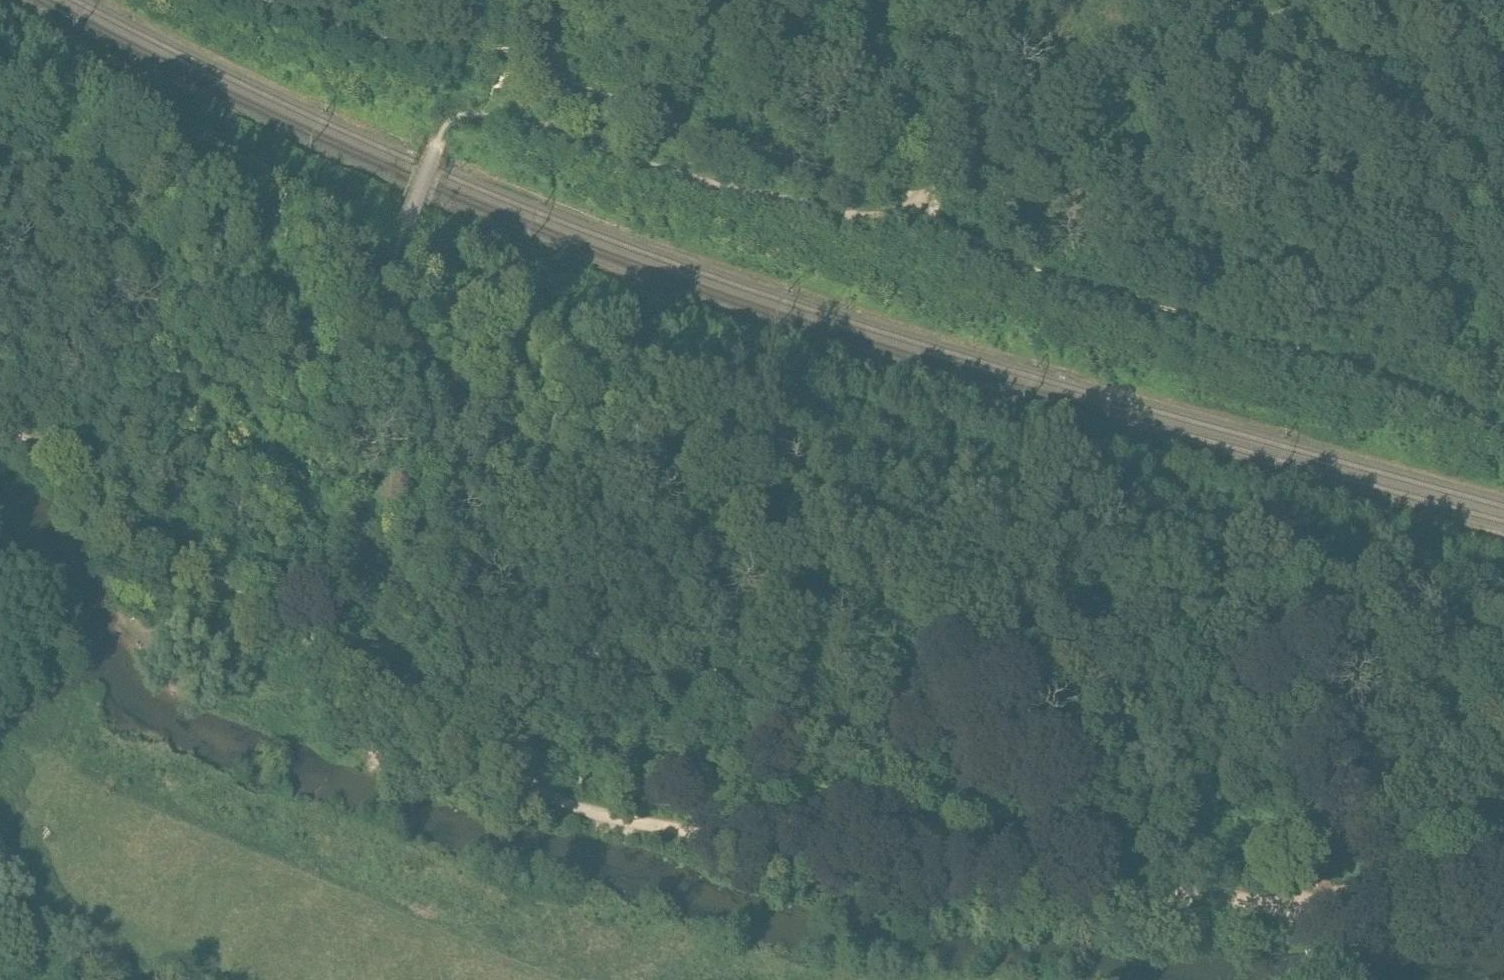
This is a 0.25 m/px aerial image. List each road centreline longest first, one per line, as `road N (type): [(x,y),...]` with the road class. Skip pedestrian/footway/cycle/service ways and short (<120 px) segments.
road 1 (track): [(1345,0),(1207,39),(973,157),(918,200),(880,214),(759,195),(501,120),(466,117),(444,139),(396,251),(401,309),(456,394),(589,551),(696,657),(739,690),(1076,849),(1138,891)]
road 2 (track): [(1138,891),(676,832),(563,801),(180,561),(71,483),(0,411)]
road 3 (track): [(1503,875),(1295,906)]
road 4 (track): [(1138,891),(1295,906)]

